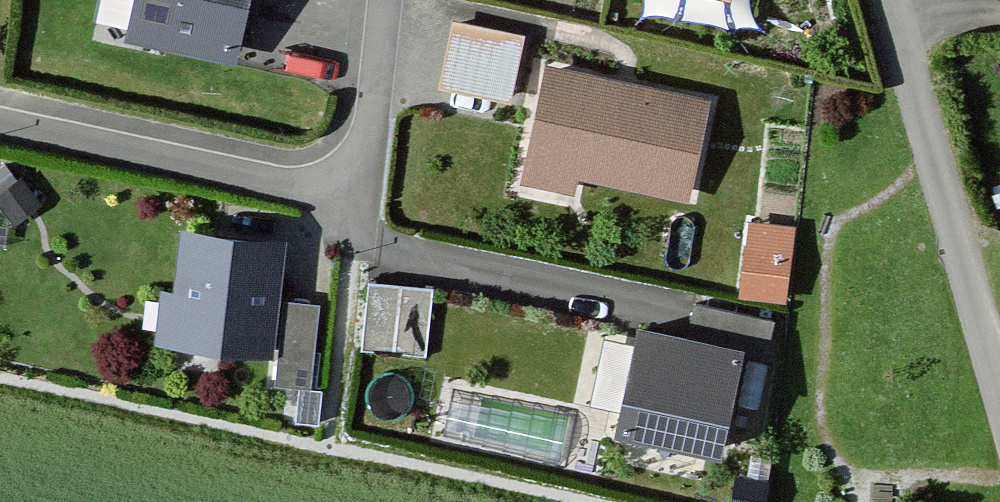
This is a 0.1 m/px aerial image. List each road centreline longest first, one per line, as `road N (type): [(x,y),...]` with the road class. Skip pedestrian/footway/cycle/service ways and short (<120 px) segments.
road 1 (residential): [(0,123),(361,200),(384,0)]
road 2 (residential): [(886,0),(999,401)]

